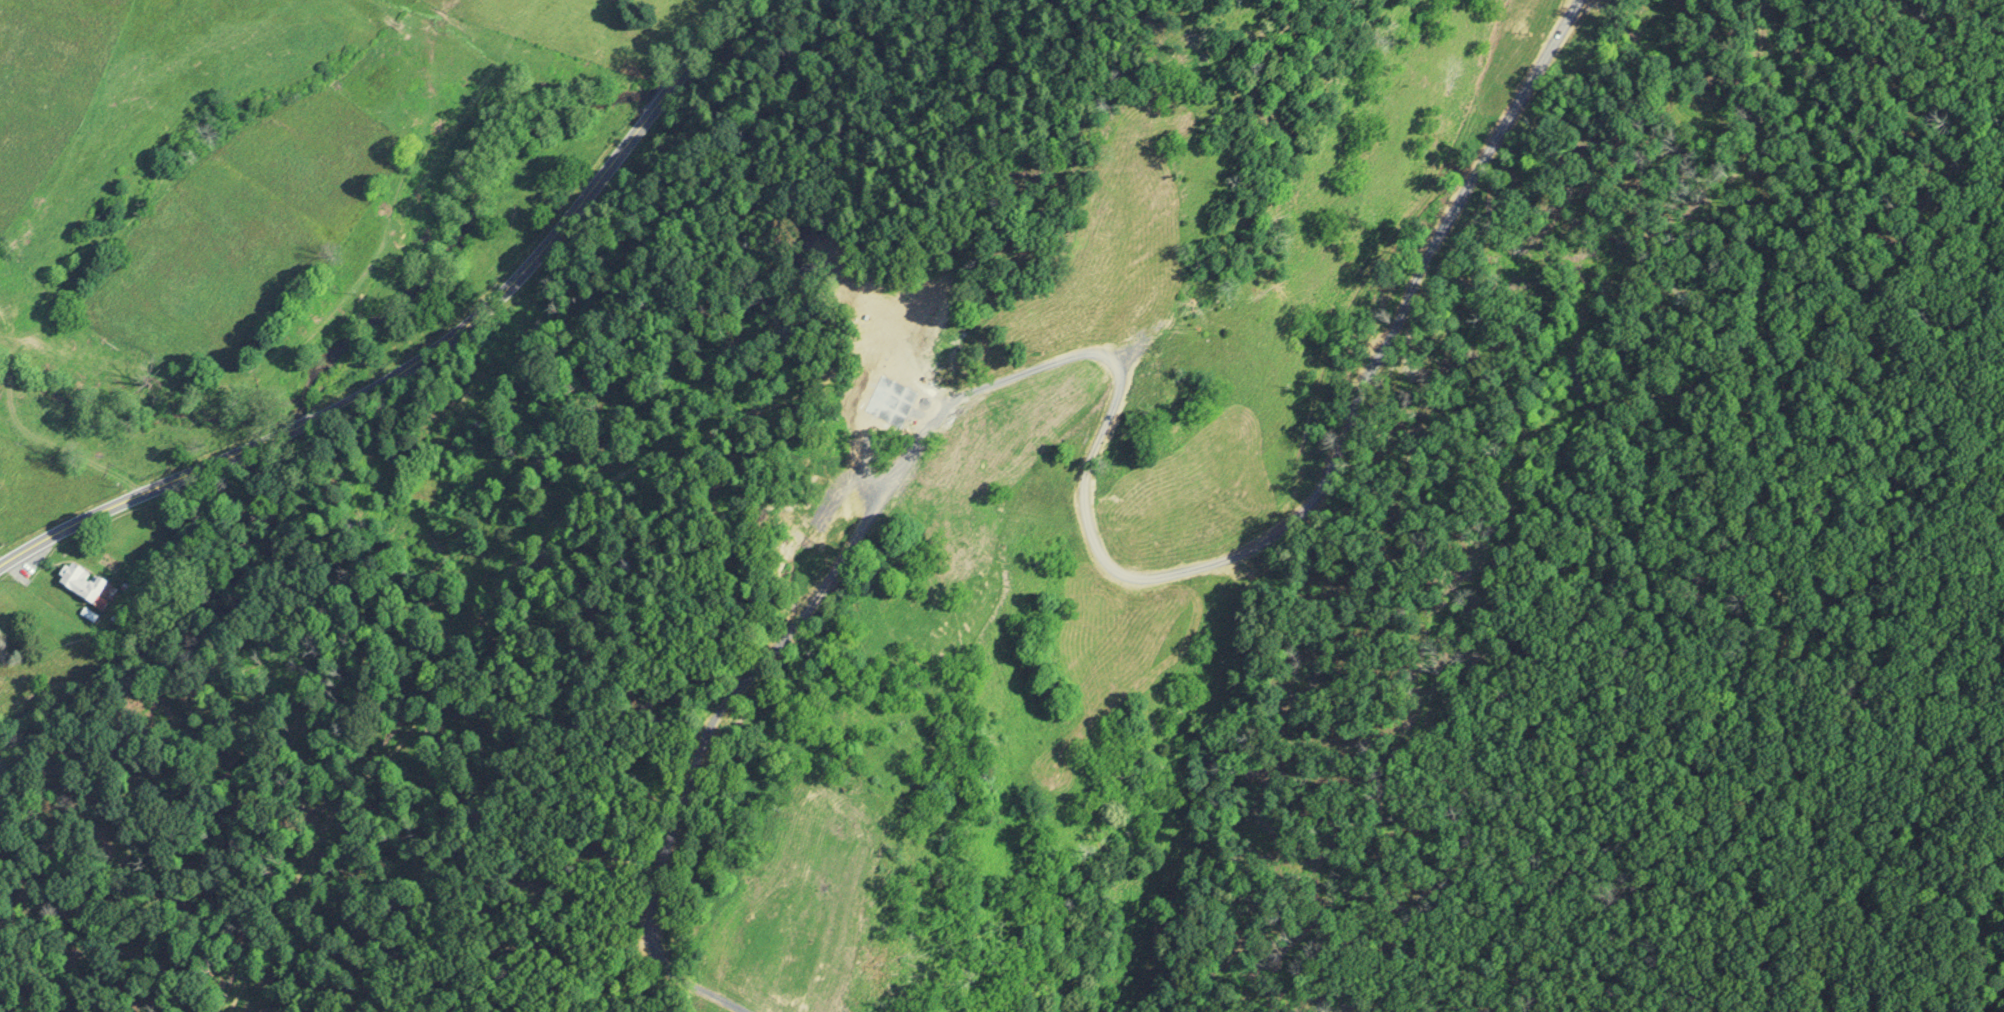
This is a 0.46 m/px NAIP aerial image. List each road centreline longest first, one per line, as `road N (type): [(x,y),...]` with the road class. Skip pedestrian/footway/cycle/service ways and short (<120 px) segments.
road 1 (tertiary): [(0,568),(110,503),(383,384),(472,323),(568,221),(735,0)]

